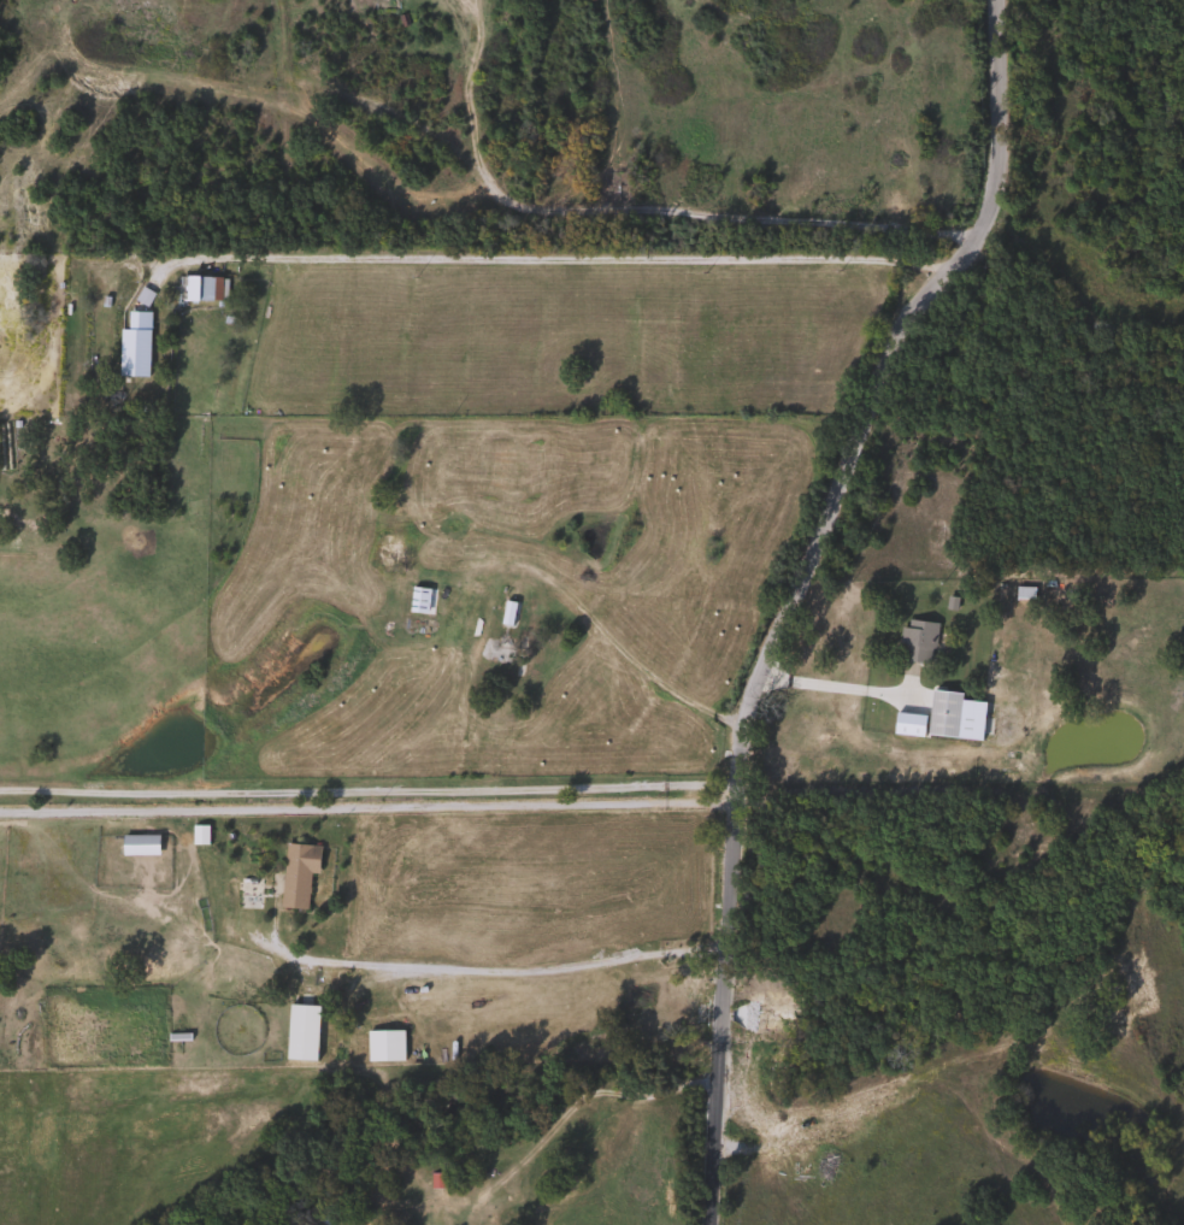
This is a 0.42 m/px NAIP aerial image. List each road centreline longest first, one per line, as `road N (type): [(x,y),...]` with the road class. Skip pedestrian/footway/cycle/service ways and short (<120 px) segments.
road 1 (residential): [(706,1224),(726,818),(738,726),(868,395),(991,193),(988,0)]

